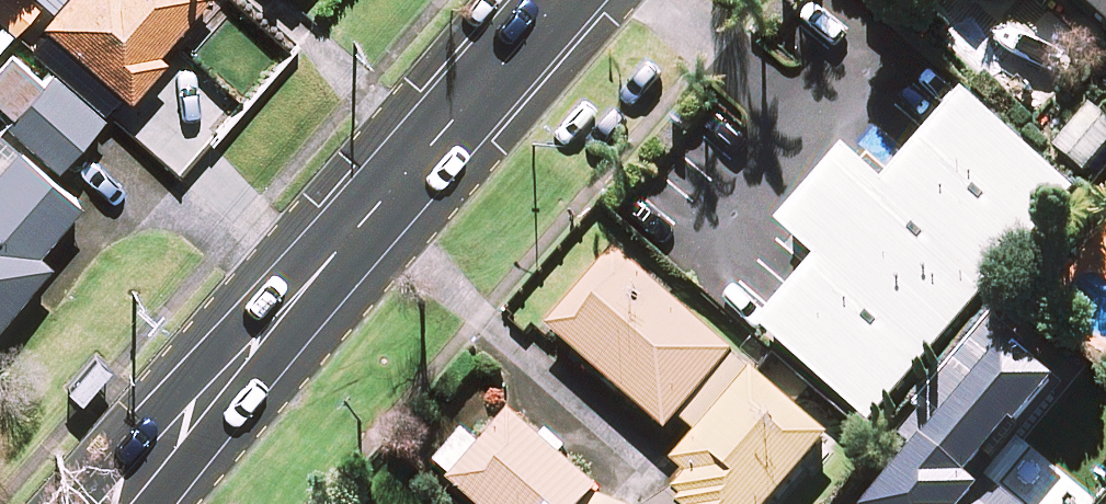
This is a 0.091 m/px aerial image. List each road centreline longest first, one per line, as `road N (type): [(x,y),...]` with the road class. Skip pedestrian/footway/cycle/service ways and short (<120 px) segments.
road 1 (secondary): [(117,503),(560,0)]

